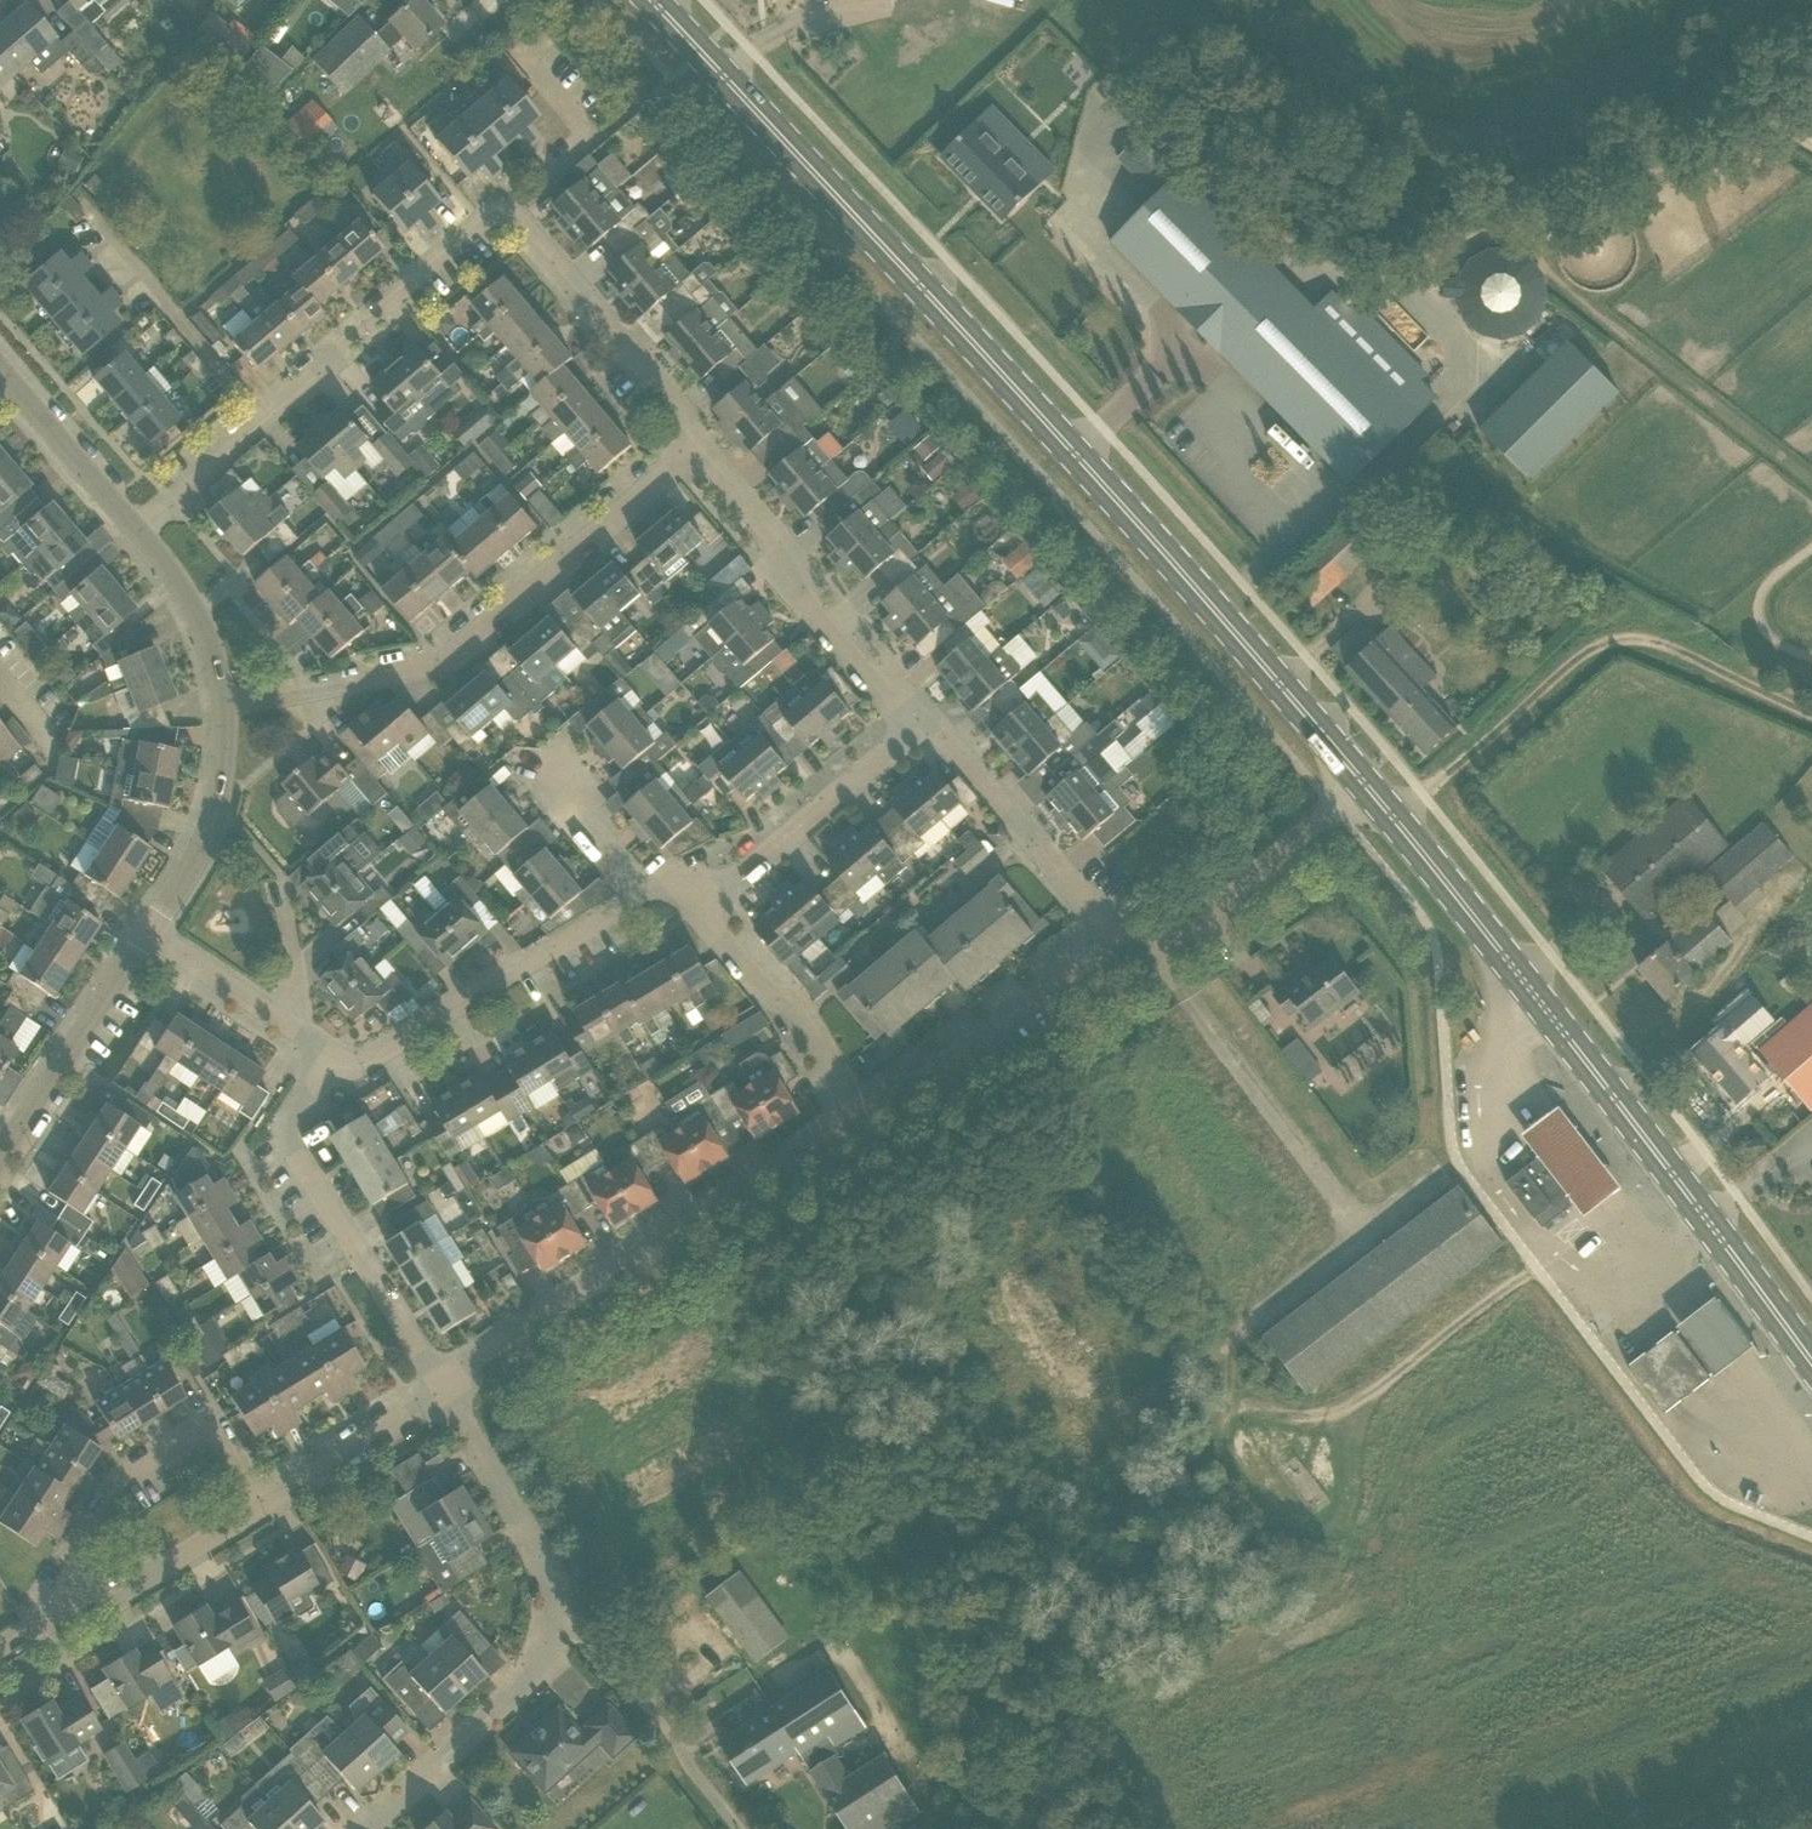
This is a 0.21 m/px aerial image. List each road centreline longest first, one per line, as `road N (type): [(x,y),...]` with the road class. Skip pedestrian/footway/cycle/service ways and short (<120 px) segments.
road 1 (secondary): [(1366,784),(1074,452),(650,0)]
road 2 (secondary): [(1811,1361),(1544,1005),(1366,784)]
road 3 (residential): [(865,1111),(901,1097),(1107,939),(1104,916),(943,729),(914,729)]
road 4 (residential): [(225,704),(450,659),(699,446)]
road 5 (residential): [(365,1828),(514,1695),(552,1629),(553,1594),(535,1542),(444,1387)]
road 6 (residential): [(444,1387),(482,1351),(865,1111)]
road 7 (residential): [(138,530),(310,381),(336,344),(487,214),(509,206)]
road 8 (track): [(1811,715),(1665,647),(1625,639),(1566,667),(1425,794)]
road 9 (residential): [(338,1074),(646,895),(685,893),(700,911)]
road 10 (residential): [(444,1387),(284,1132),(288,1114),(338,1074)]
road 11 (residential): [(914,729),(789,581),(777,537),(699,446)]
road 12 (residential): [(260,1508),(207,1422),(118,1477),(60,1572),(76,1600)]
road 13 (residential): [(699,446),(684,410),(509,206)]
road 14 (residential): [(700,911),(914,729)]
road 15 (unclassified): [(1159,955),(1366,784)]
road 16 (residential): [(865,1111),(793,1000),(766,990),(700,911)]
road 17 (residential): [(10,1140),(148,930)]
road 18 (residential): [(148,930),(212,820),(225,704)]
road 19 (residential): [(338,1074),(314,1038),(148,930)]
road 20 (residential): [(260,1508),(444,1387)]
road 21 (residential): [(138,530),(0,370)]
road 22 (residential): [(76,1600),(120,1573),(152,1574),(260,1508)]
road 23 (residential): [(509,206),(583,143),(590,127),(536,61)]
road 24 (residential): [(225,704),(196,610),(138,530)]

